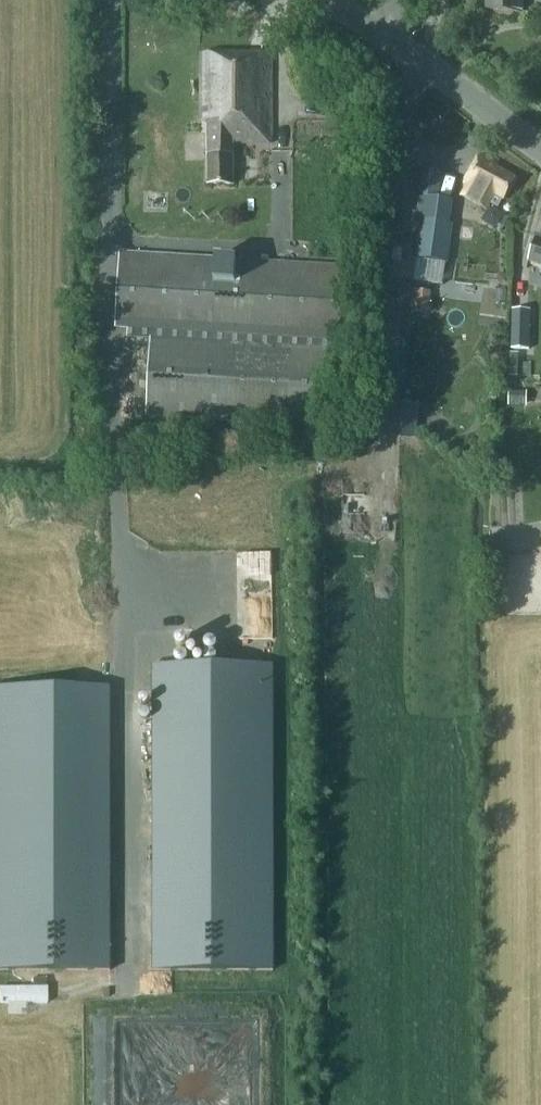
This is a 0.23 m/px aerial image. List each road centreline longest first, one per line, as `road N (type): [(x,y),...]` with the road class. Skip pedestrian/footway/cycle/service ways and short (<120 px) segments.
road 1 (tertiary): [(540,152),(402,48)]

